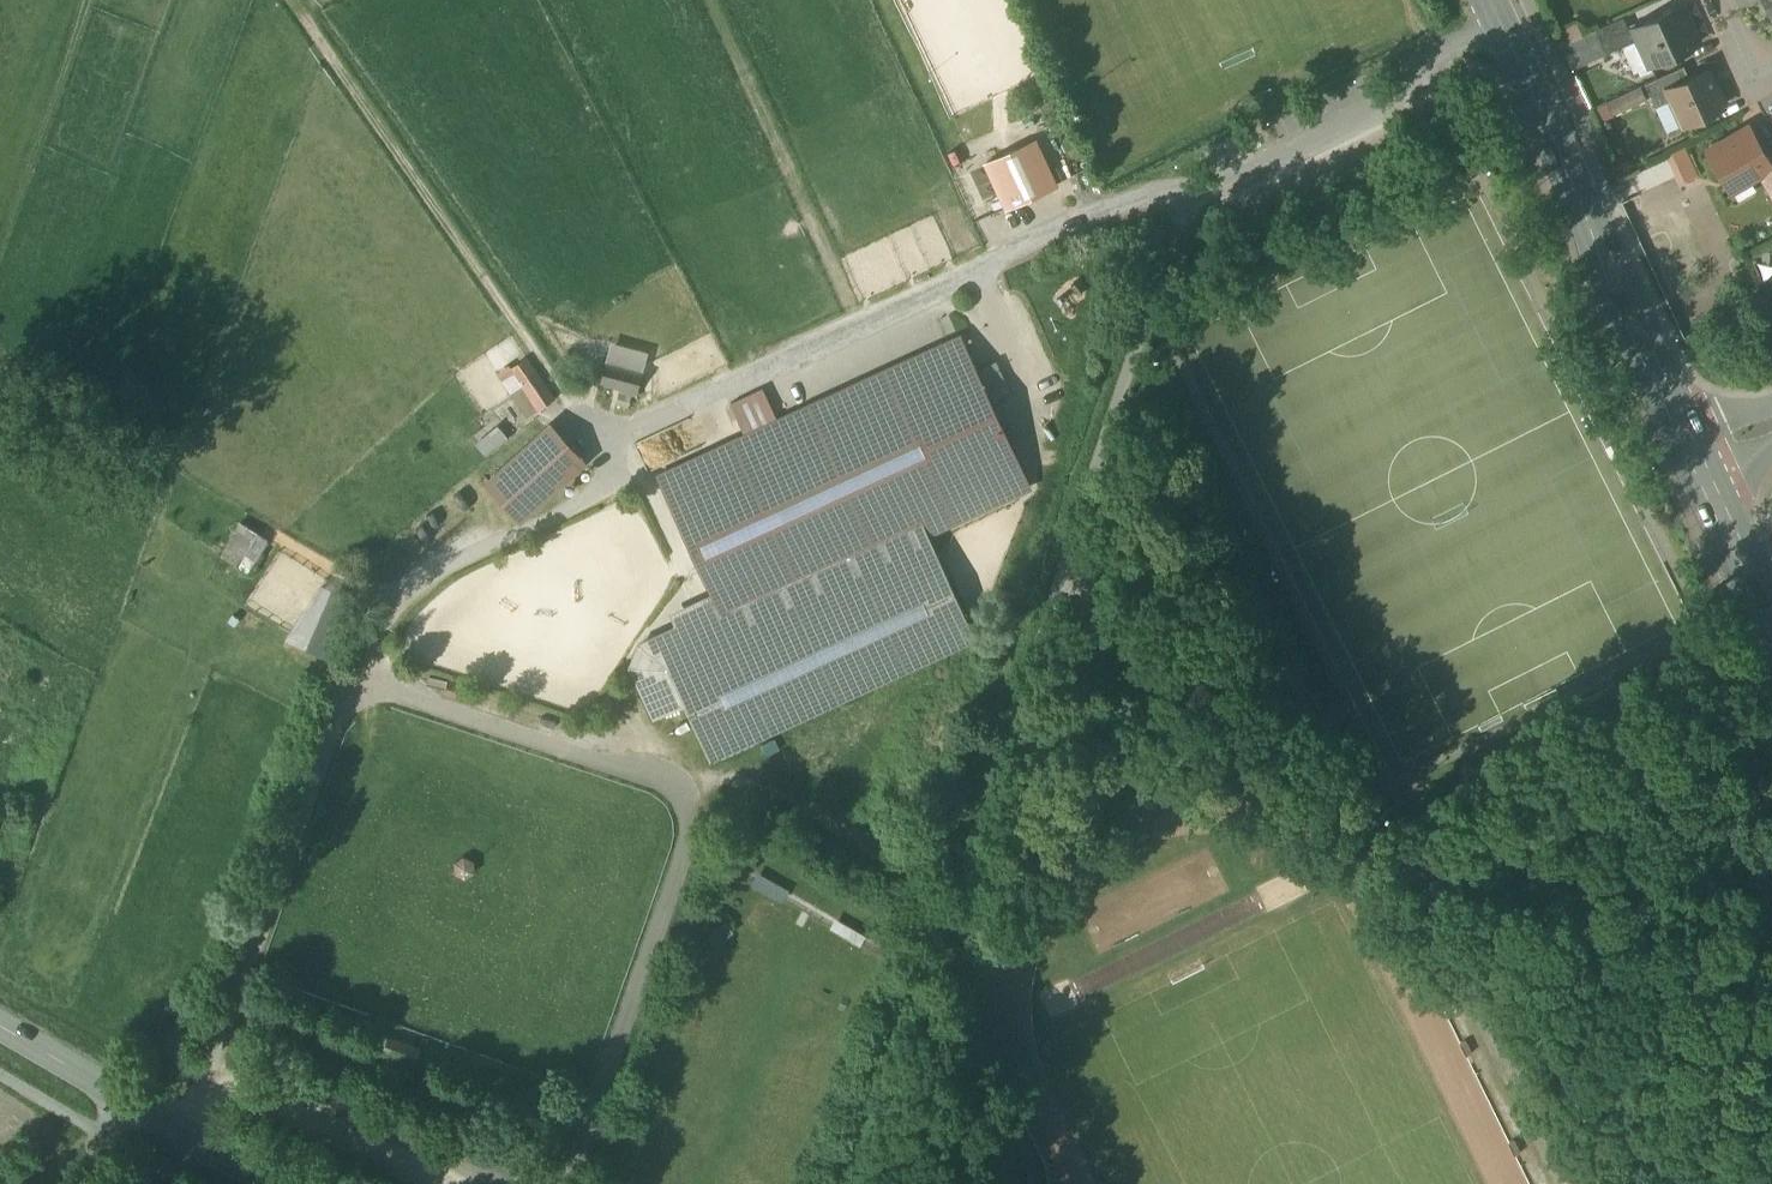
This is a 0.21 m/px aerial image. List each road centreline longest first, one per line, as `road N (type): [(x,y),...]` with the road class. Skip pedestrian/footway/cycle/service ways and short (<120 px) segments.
road 1 (secondary): [(1490,0),(1695,457)]
road 2 (track): [(567,401),(288,0)]
road 3 (secondary): [(269,1183),(0,1028)]
road 4 (secondary): [(1695,457),(1771,617)]

